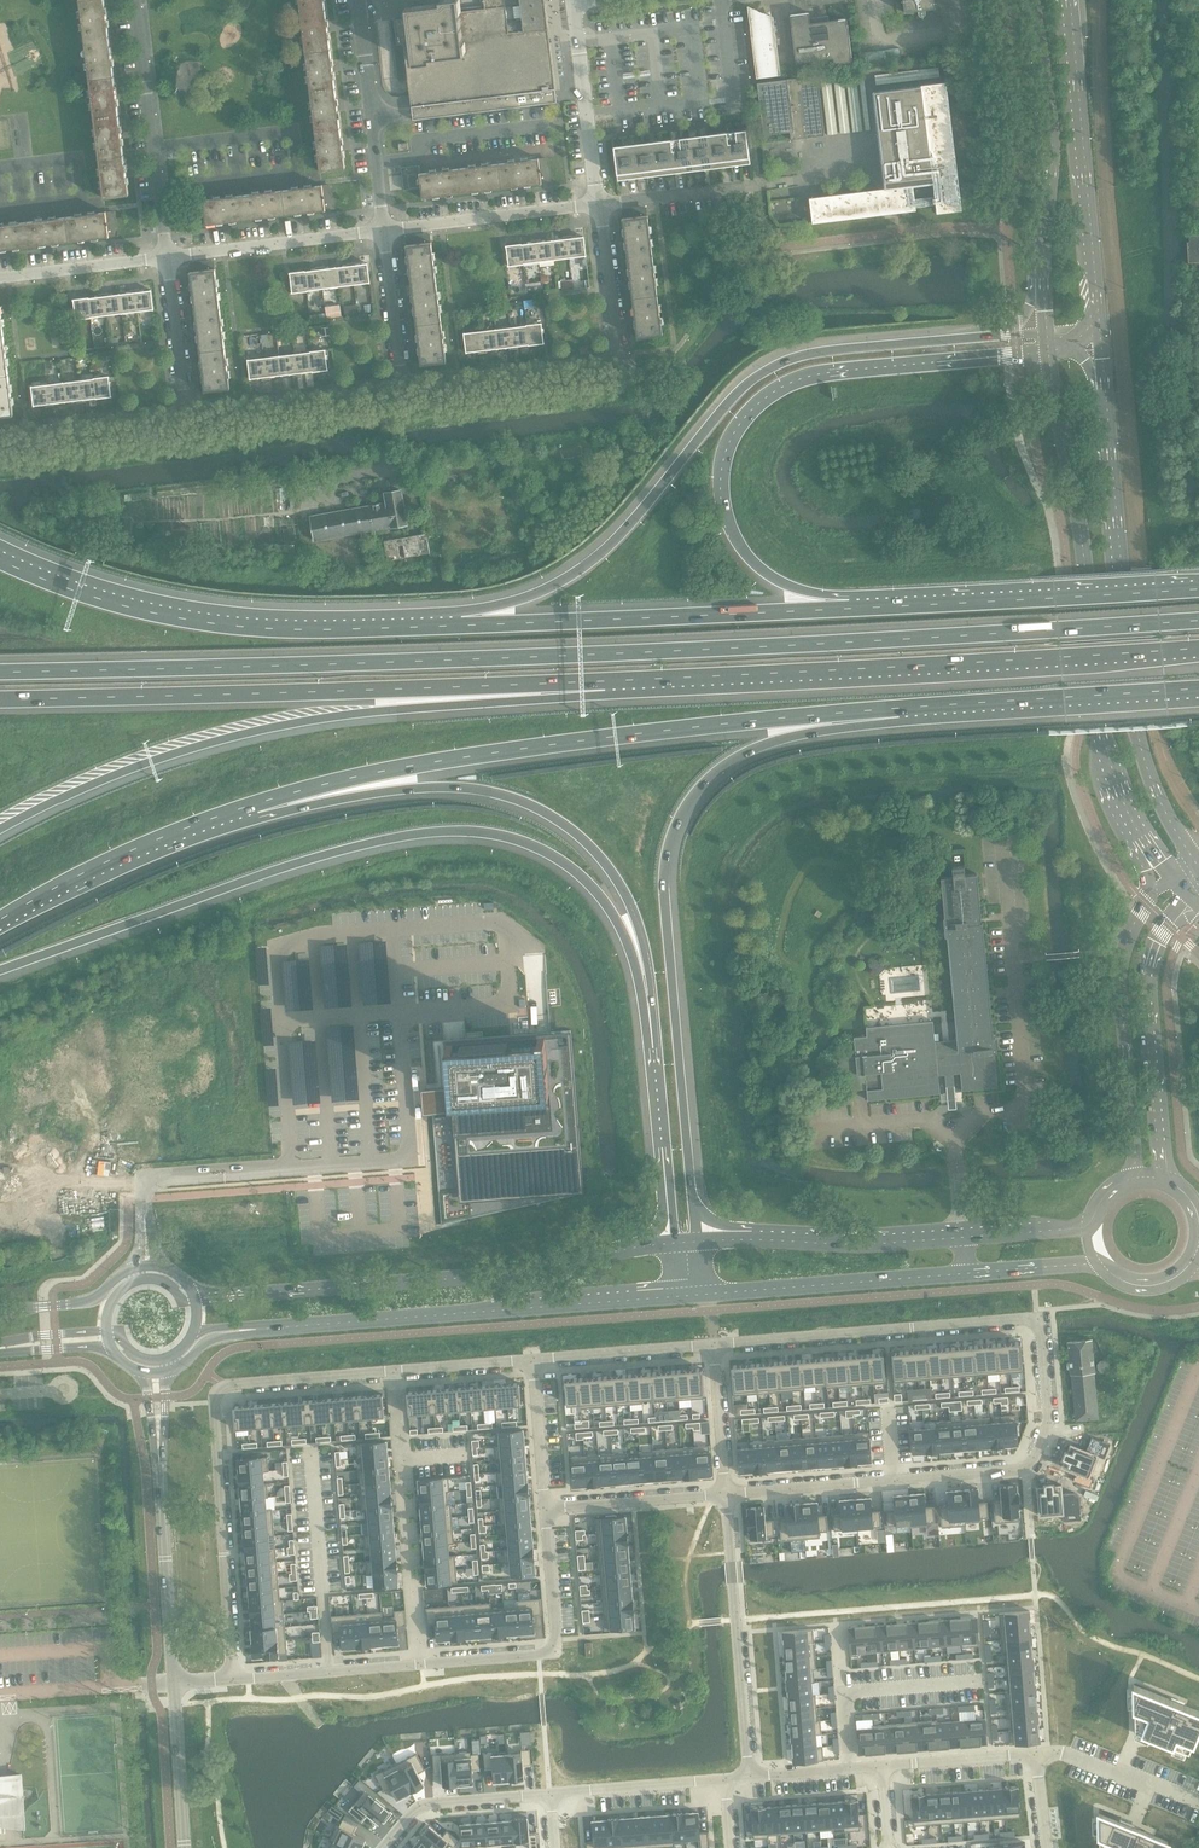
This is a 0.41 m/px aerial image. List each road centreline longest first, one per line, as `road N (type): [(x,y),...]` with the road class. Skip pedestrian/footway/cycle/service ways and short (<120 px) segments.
road 1 (motorway): [(1198,621),(676,651),(0,672)]
road 2 (motorway): [(0,976),(346,851),(486,833),(530,845),(587,882),(626,938),(648,997)]
road 3 (motorway): [(697,1242),(663,889),(672,835),(700,787),(746,753),(898,710)]
road 4 (motorway): [(256,804),(409,766),(582,741),(898,710)]
road 5 (motorway): [(998,336),(843,351),(791,362),(757,379),(598,557),(457,627)]
road 6 (motorway): [(0,831),(153,763),(299,723),(606,681)]
road 7 (motorway): [(0,700),(606,681)]
road 8 (motorway): [(606,681),(1198,649)]
road 9 (motorway): [(850,609),(785,585),(741,548),(723,475),(743,420),(774,392),(828,373),(1049,352)]
road 10 (secondary): [(1049,352),(1105,741),(1132,820),(1170,878)]
road 11 (motorway): [(256,804),(431,789),(529,806),(573,831),(621,887),(646,954),(648,997)]
road 12 (secondary): [(1195,861),(1152,779),(1137,720),(1106,390)]
road 13 (residential): [(231,1679),(214,1399),(225,1386),(395,1371)]
road 14 (motorway): [(457,627),(212,626),(103,604),(0,560)]
road 15 (residential): [(231,1679),(552,1652),(545,1509)]
road 16 (residential): [(726,1493),(1033,1466),(1049,1419),(1039,1319)]
road 17 (secondary): [(260,1330),(689,1296)]
road 18 (secondary): [(671,1244),(503,1275),(251,1295)]
road 19 (secondary): [(689,1296),(1104,1268)]
road 20 (secondary): [(1091,1228),(877,1245),(697,1242)]
road 21 (motorway): [(850,609),(457,627)]
road 22 (motorway): [(1198,589),(850,609)]
road 23 (residential): [(713,1346),(1039,1319)]
road 24 (secondary): [(1170,878),(1134,926),(1123,959),(1133,1178)]
road 25 (secondary): [(1099,306),(1071,0)]
road 26 (motorway): [(898,710),(1198,688)]
road 27 (secondary): [(1172,1183),(1147,990),(1158,943),(1190,899)]
road 28 (residential): [(726,1493),(749,1776)]
road 29 (motorway): [(0,919),(134,850),(256,804)]
road 30 (secondary): [(1033,0),(1052,135),(1044,279)]
road 31 (residential): [(167,258),(135,0)]
road 32 (motorway): [(648,997),(671,1244)]
road 33 (residential): [(382,232),(357,0)]
road 34 (unclassified): [(174,1684),(159,1459)]
road 35 (residential): [(404,385),(185,410)]
road 36 (residential): [(382,232),(600,205)]
road 37 (residential): [(167,258),(382,232)]
road 38 (residential): [(619,361),(404,385)]
road 39 (residential): [(600,205),(573,3)]
road 40 (residential): [(185,410),(0,431)]
road 41 (residential): [(549,1796),(420,1805),(385,1847)]
road 42 (residential): [(545,1509),(726,1493)]
road 43 (residential): [(533,1360),(713,1346)]
road 44 (residential): [(725,1779),(549,1796)]
road 45 (residential): [(1037,1755),(1063,1753),(1198,1801)]
road 46 (residential): [(0,277),(167,258)]
road 47 (unclassified): [(142,1180),(134,1014)]
road 48 (unclassified): [(185,1847),(174,1684)]
road 49 (residential): [(619,361),(600,205)]
road 50 (residential): [(404,385),(382,232)]
road 51 (residential): [(467,1455),(402,1460),(395,1371)]
road 52 (residential): [(1037,1755),(883,1766)]
road 53 (residential): [(185,410),(167,258)]
road 54 (residential): [(600,205),(749,191)]
road 55 (residential): [(545,1509),(533,1360)]
road 56 (secondary): [(136,1268),(90,1302),(0,1313)]
road 57 (residential): [(713,1346),(726,1493)]
road 58 (residential): [(395,1371),(533,1360)]
road 59 (residential): [(883,1766),(749,1776)]

